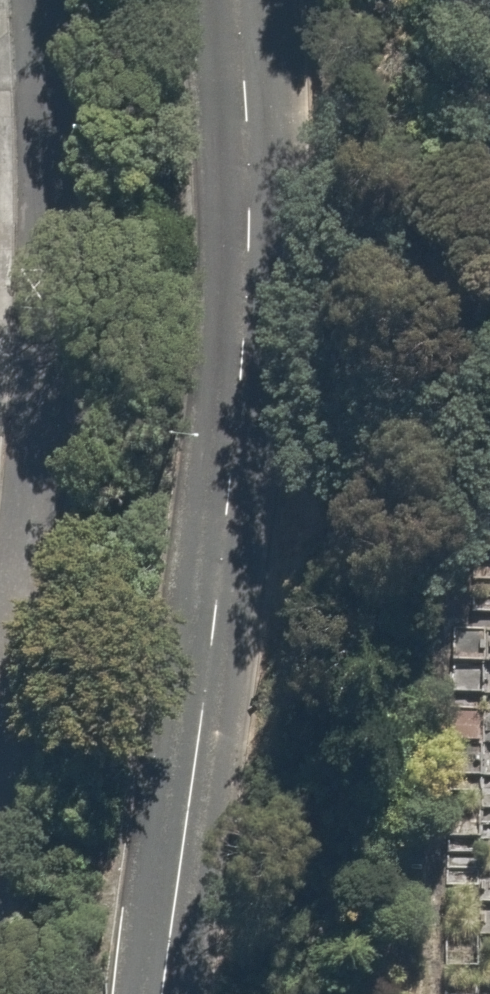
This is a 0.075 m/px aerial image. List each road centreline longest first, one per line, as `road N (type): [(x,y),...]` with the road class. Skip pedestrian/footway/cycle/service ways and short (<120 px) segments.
road 1 (residential): [(235,0),(247,106),(241,367),(203,717),(162,993)]
road 2 (residential): [(0,644),(30,379),(38,0)]

